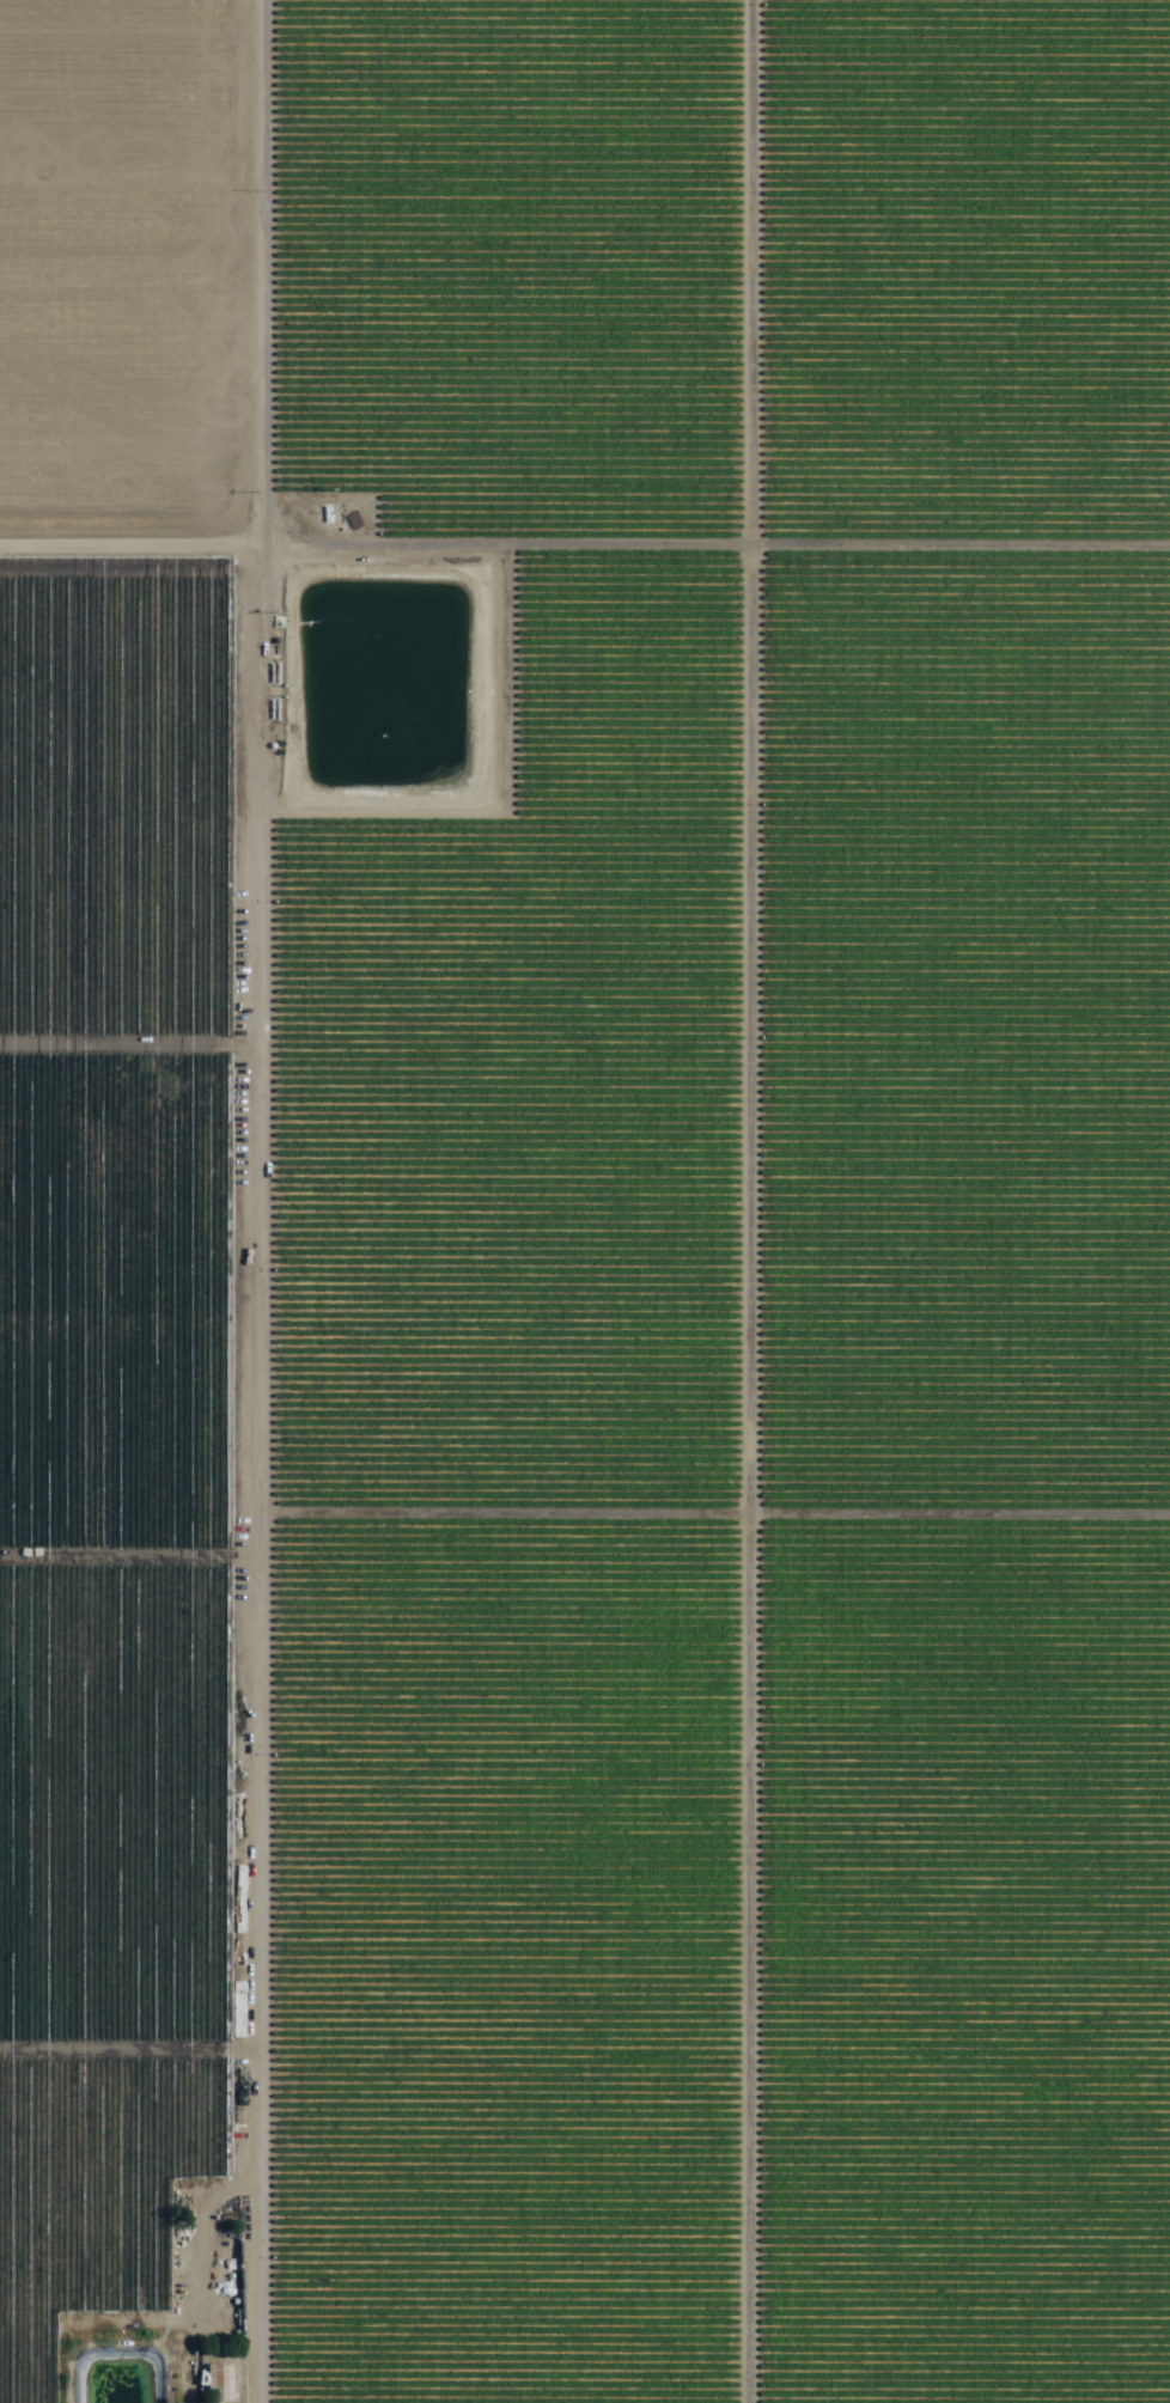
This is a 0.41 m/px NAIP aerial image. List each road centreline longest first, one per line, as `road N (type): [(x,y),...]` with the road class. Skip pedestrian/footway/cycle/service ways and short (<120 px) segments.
road 1 (residential): [(1169,559),(270,542)]

